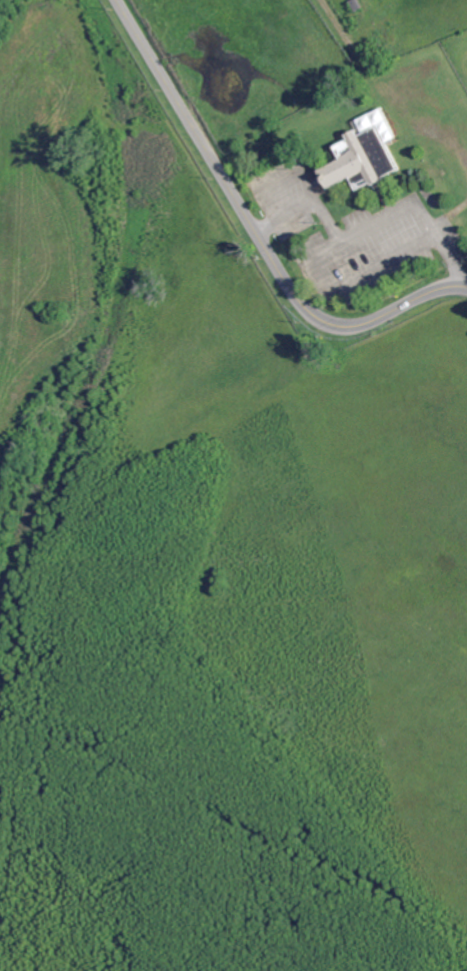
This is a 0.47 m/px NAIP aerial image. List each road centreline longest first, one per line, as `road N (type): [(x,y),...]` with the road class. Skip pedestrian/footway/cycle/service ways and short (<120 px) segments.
road 1 (tertiary): [(118,0),(317,317),(359,326),(466,284)]

